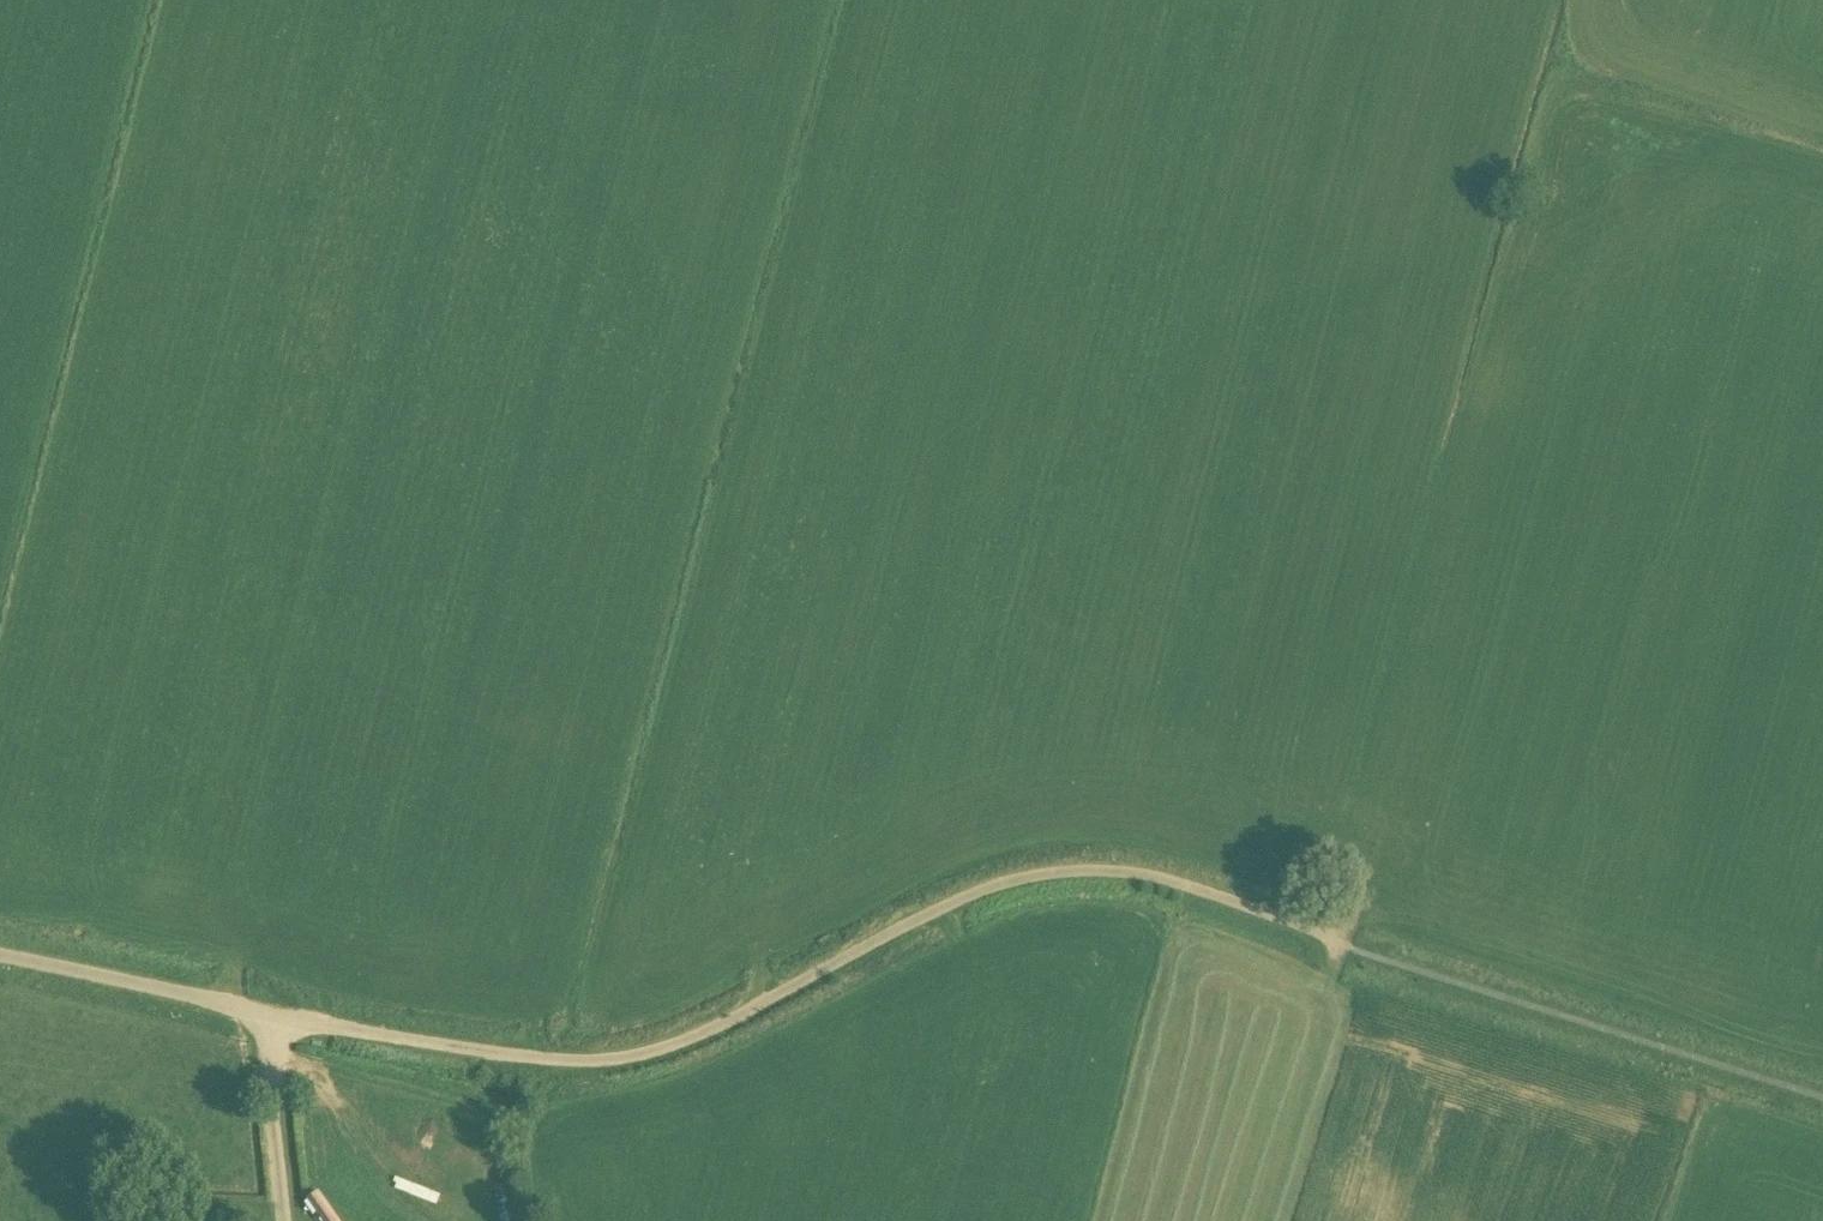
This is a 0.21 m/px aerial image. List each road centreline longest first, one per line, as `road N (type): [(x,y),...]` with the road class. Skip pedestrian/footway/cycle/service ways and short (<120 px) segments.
road 1 (unclassified): [(1351,952),(1324,933),(1158,883),(1059,877),(986,892),(911,927),(677,1053),(577,1070),(0,961)]

